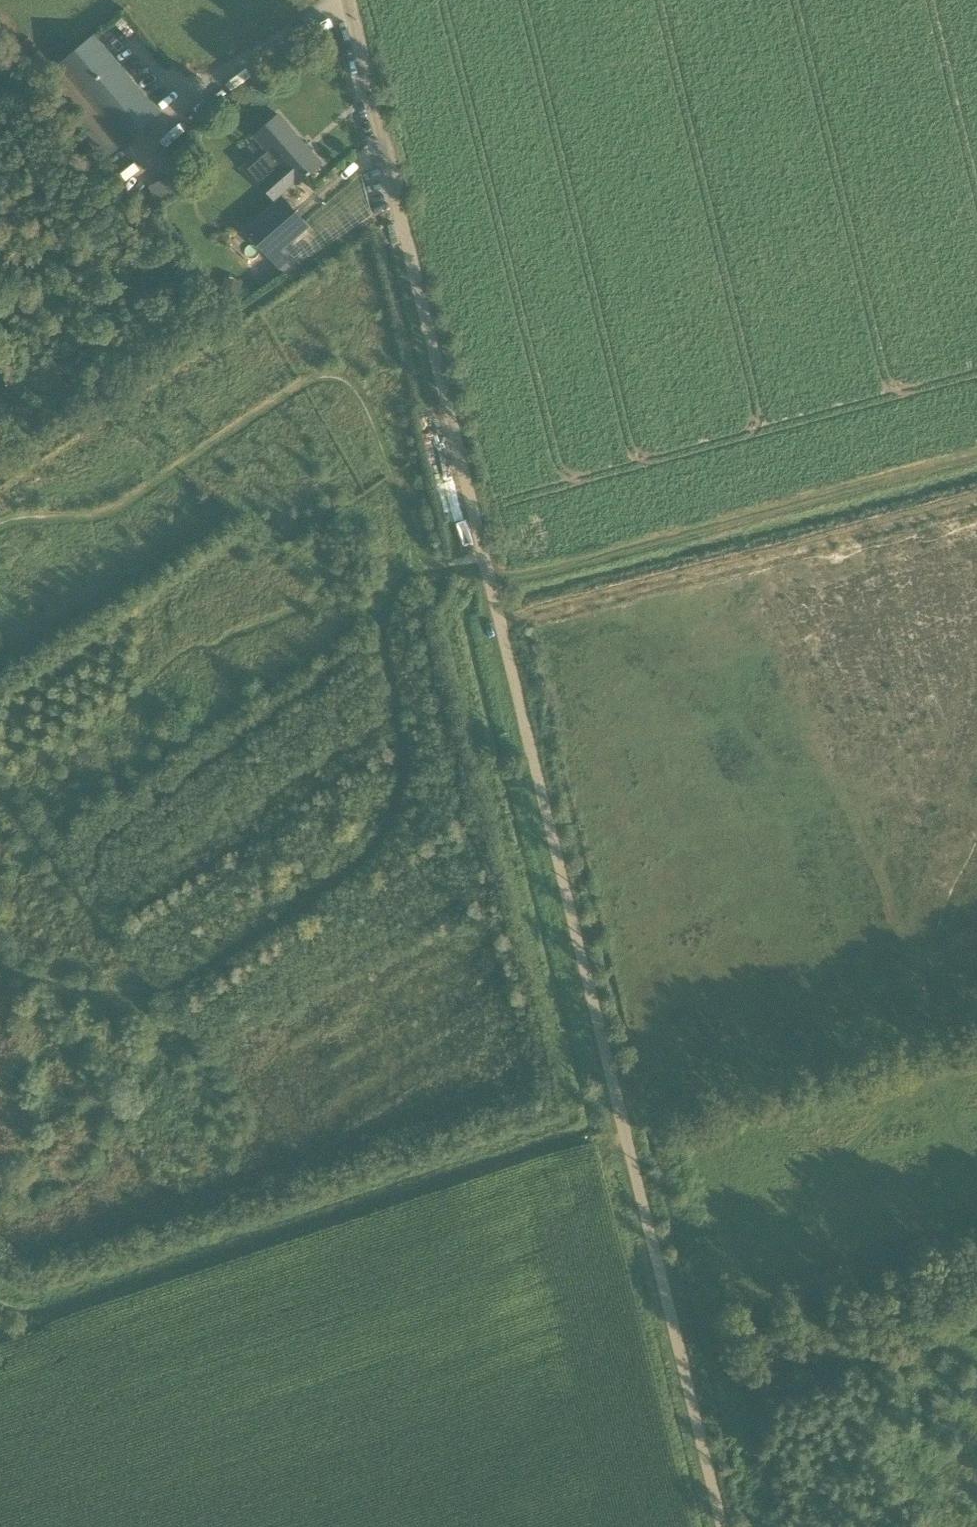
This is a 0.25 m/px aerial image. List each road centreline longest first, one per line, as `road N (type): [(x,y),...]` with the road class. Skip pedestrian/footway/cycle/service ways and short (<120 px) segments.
road 1 (unclassified): [(718,1526),(351,0)]
road 2 (track): [(976,457),(492,588)]
road 3 (track): [(623,1135),(976,1031)]

